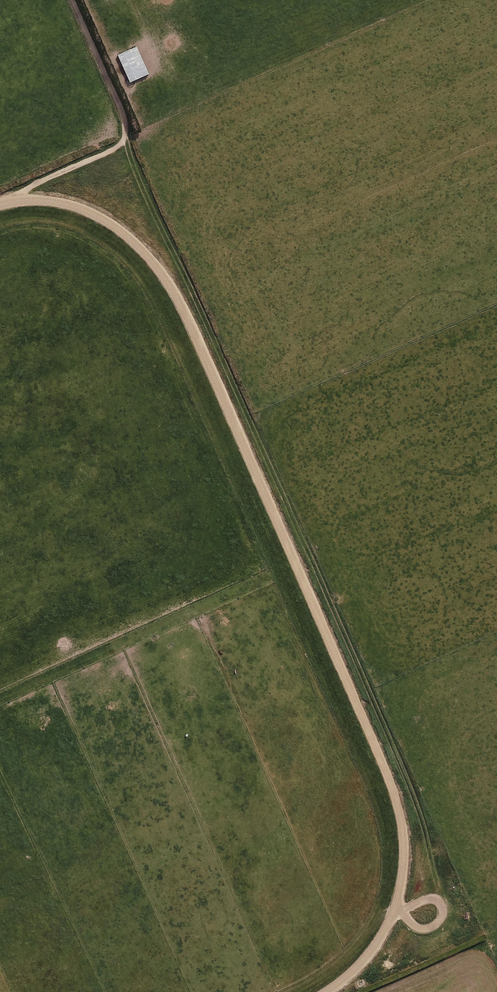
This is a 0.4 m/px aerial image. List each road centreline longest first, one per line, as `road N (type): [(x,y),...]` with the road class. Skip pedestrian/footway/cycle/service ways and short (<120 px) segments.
road 1 (track): [(13,201),(95,214),(159,269),(389,780),(403,835),(399,909),(371,953),(328,991)]
road 2 (track): [(267,577),(0,699)]
road 3 (track): [(13,201),(123,139),(123,115),(71,0)]

